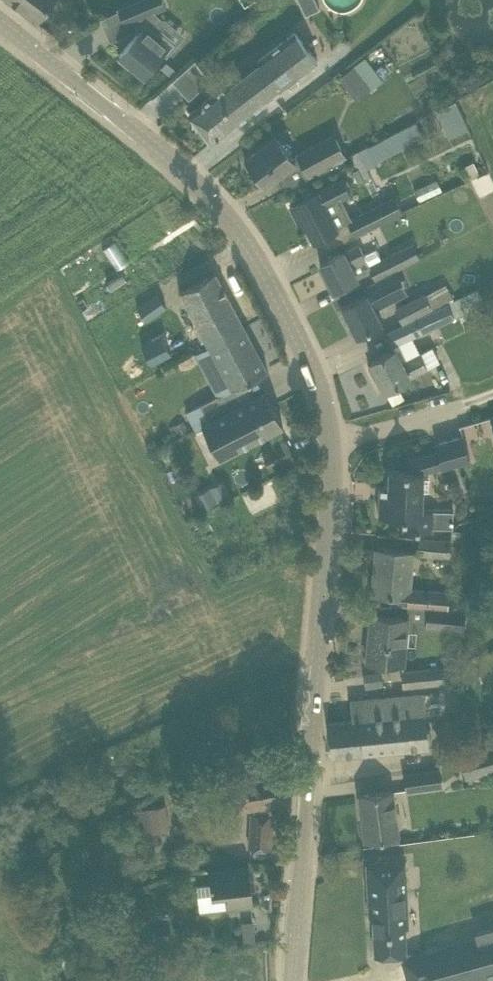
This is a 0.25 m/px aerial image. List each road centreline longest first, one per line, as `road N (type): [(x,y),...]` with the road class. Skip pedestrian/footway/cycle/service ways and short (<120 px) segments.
road 1 (tertiary): [(292,980),(332,439),(290,322),(250,244),(193,184),(0,23)]
road 2 (track): [(492,383),(332,439)]

